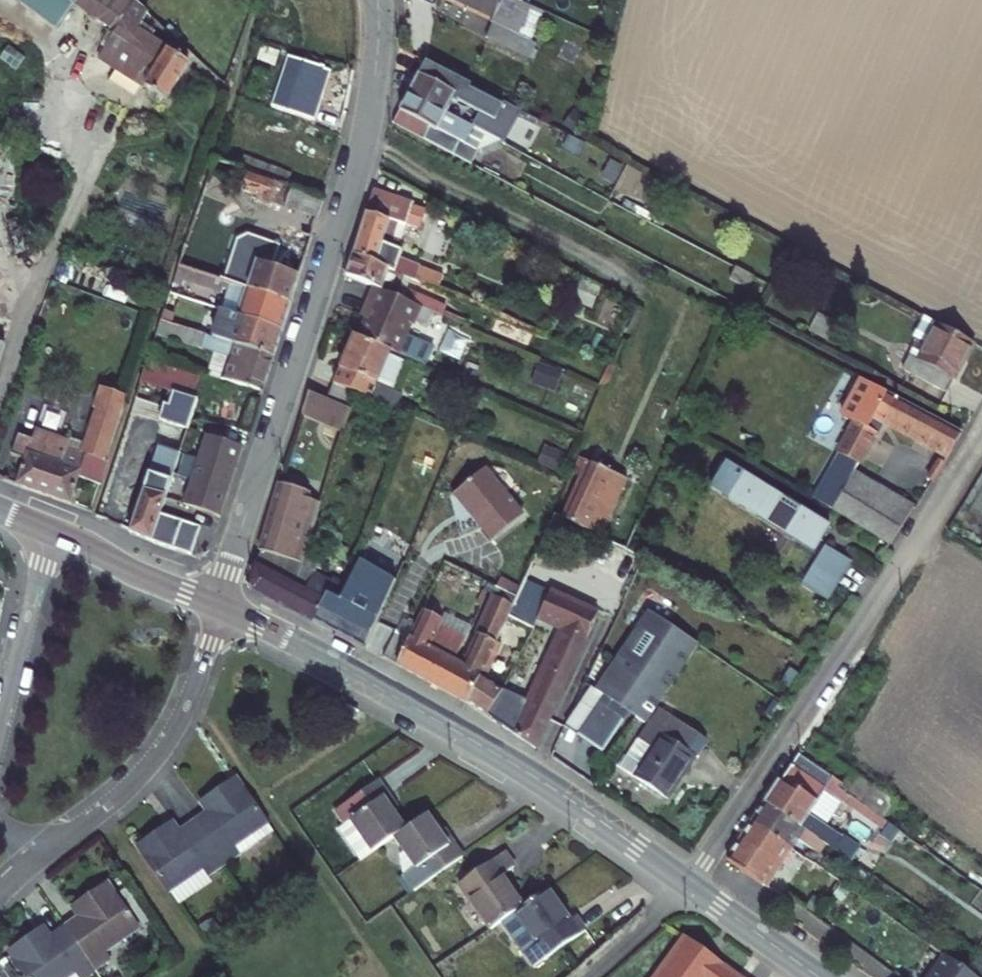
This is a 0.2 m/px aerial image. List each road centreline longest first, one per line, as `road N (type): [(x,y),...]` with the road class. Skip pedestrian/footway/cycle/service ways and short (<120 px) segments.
road 1 (tertiary): [(224,610),(323,655),(508,760),(822,976)]
road 2 (unclassified): [(215,606),(355,170),(378,0)]
road 3 (residential): [(0,888),(148,767),(178,725),(224,610)]
road 4 (residential): [(50,530),(0,723)]
road 5 (tertiary): [(50,530),(215,606)]

